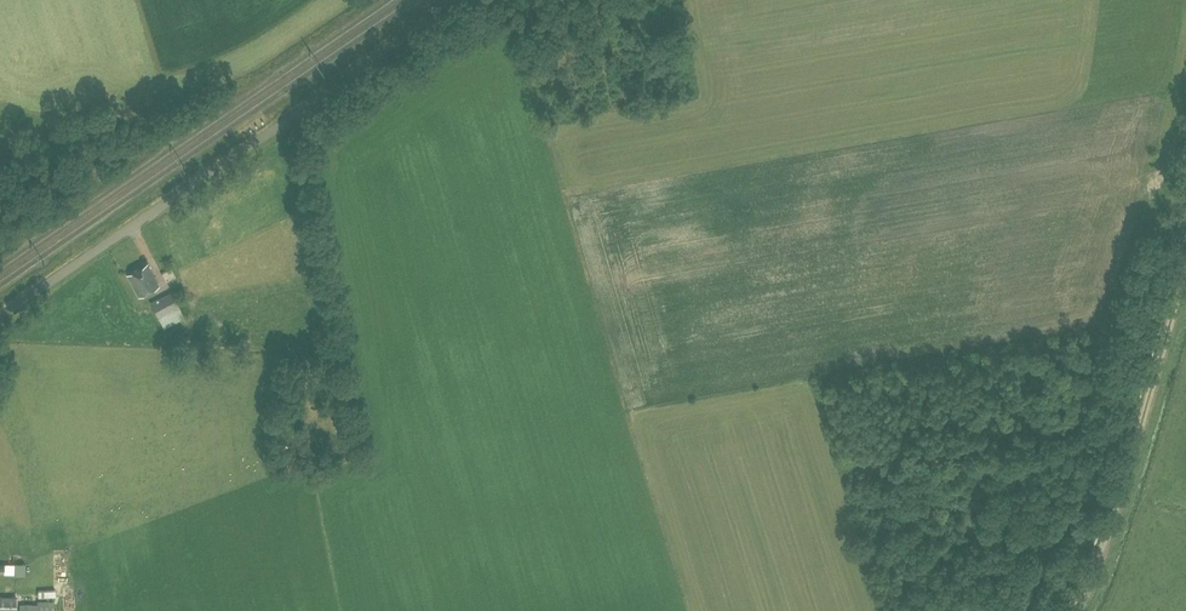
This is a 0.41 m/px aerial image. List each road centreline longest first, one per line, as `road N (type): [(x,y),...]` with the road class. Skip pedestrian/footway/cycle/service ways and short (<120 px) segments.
road 1 (unclassified): [(0,316),(457,0)]
road 2 (track): [(1185,290),(1102,592),(1090,610)]

